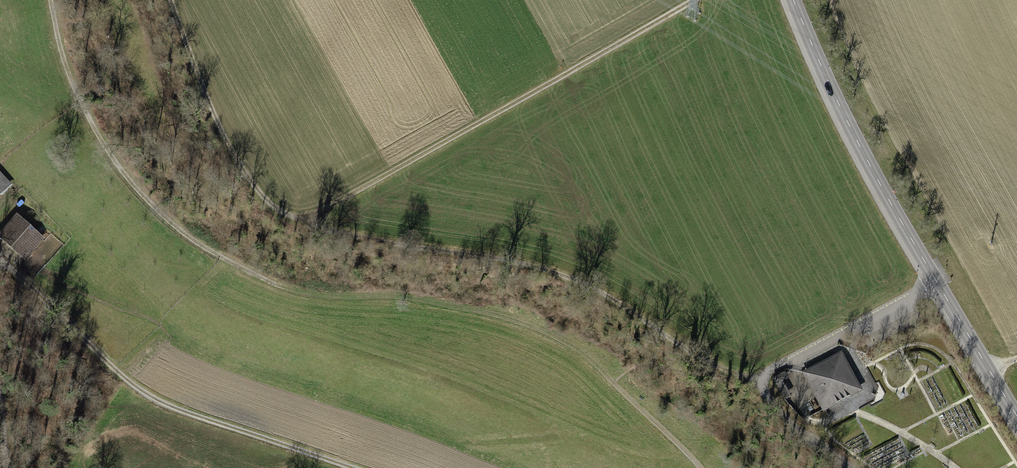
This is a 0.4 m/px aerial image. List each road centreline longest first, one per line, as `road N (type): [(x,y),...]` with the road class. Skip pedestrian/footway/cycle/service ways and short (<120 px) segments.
road 1 (track): [(732,374),(558,274),(365,238),(278,210),(217,122),(172,0)]
road 2 (track): [(51,0),(89,123),(122,173),(167,219),(205,248),(289,289),(398,295)]
road 3 (track): [(694,0),(294,220)]
road 4 (track): [(347,467),(142,393),(0,264)]
road 5 (unclassified): [(937,282),(762,383),(799,434),(844,467)]
road 6 (tertiary): [(937,282),(844,118),(794,0)]
road 7 (track): [(613,383),(562,339),(525,322),(398,295)]
road 8 (tertiary): [(1016,417),(937,282)]
road 9 (track): [(701,467),(613,383)]

